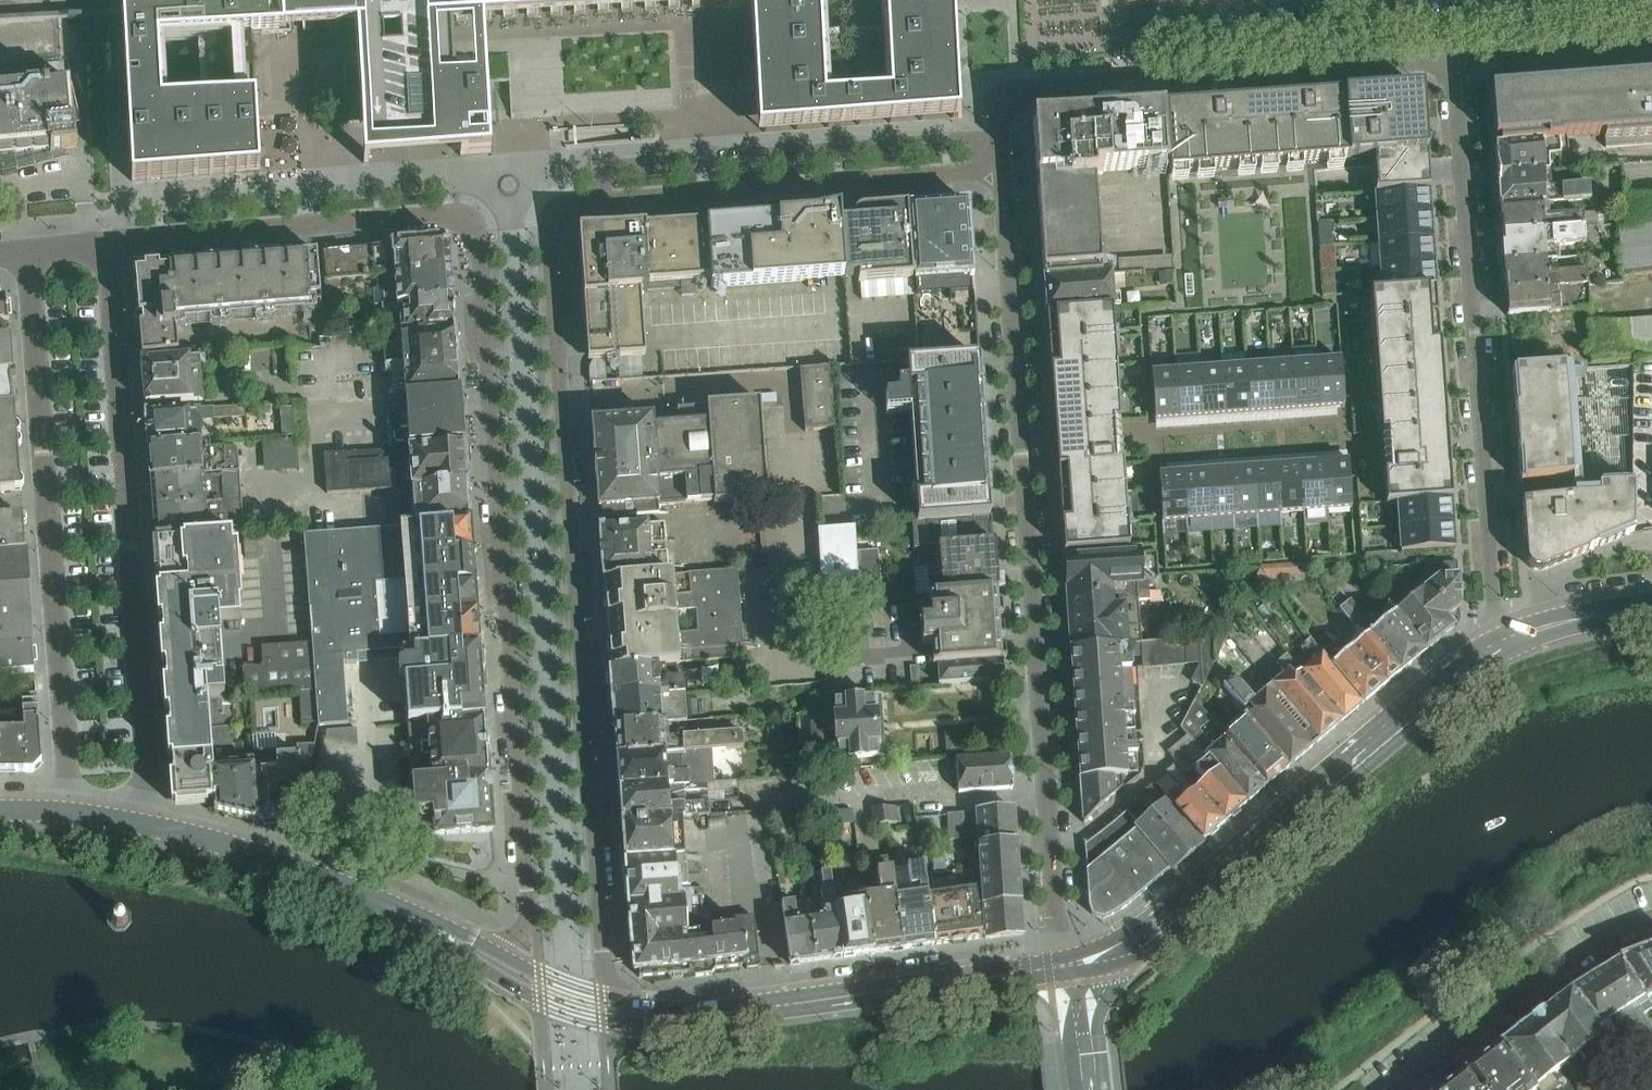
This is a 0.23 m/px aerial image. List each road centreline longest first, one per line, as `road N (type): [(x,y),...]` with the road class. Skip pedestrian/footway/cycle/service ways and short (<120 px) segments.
road 1 (residential): [(603,997),(550,221),(577,203),(1001,170)]
road 2 (residential): [(110,242),(441,213),(475,227),(530,908),(514,936),(489,948)]
road 3 (residential): [(1076,963),(1056,928),(1001,170)]
road 4 (residential): [(1453,57),(1497,647)]
road 5 (residential): [(150,822),(110,242)]
road 6 (residential): [(31,249),(70,809)]
road 7 (tertiary): [(1497,647),(1149,931),(1076,963)]
road 8 (residential): [(1001,170),(998,112),(1013,93),(1453,57)]
road 9 (tertiary): [(406,913),(504,981),(572,1010),(648,1025),(736,1011)]
road 10 (tertiary): [(1076,963),(736,1011)]
road 11 (unclassified): [(1397,1089),(1577,953),(1651,916)]
road 12 (tertiary): [(150,822),(304,868),(406,913)]
road 13 (residential): [(1453,57),(1651,41)]
road 14 (tertiary): [(1651,608),(1550,624),(1497,647)]
road 15 (tertiary): [(736,1011),(603,997)]
road 16 (tertiary): [(1098,1089),(1076,963)]
road 17 (tertiary): [(1076,963),(1070,1039),(1076,1089)]
road 18 (tertiary): [(603,997),(489,948)]

